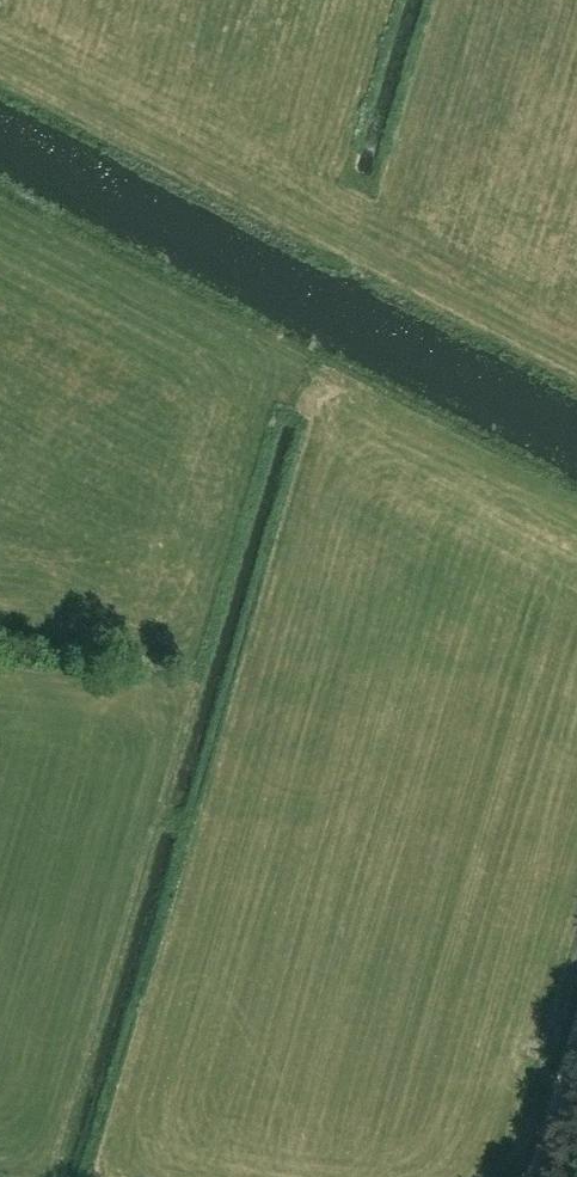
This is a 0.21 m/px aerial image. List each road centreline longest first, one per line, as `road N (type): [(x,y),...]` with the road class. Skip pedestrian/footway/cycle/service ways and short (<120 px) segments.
road 1 (unclassified): [(528,1176),(576,1036)]

